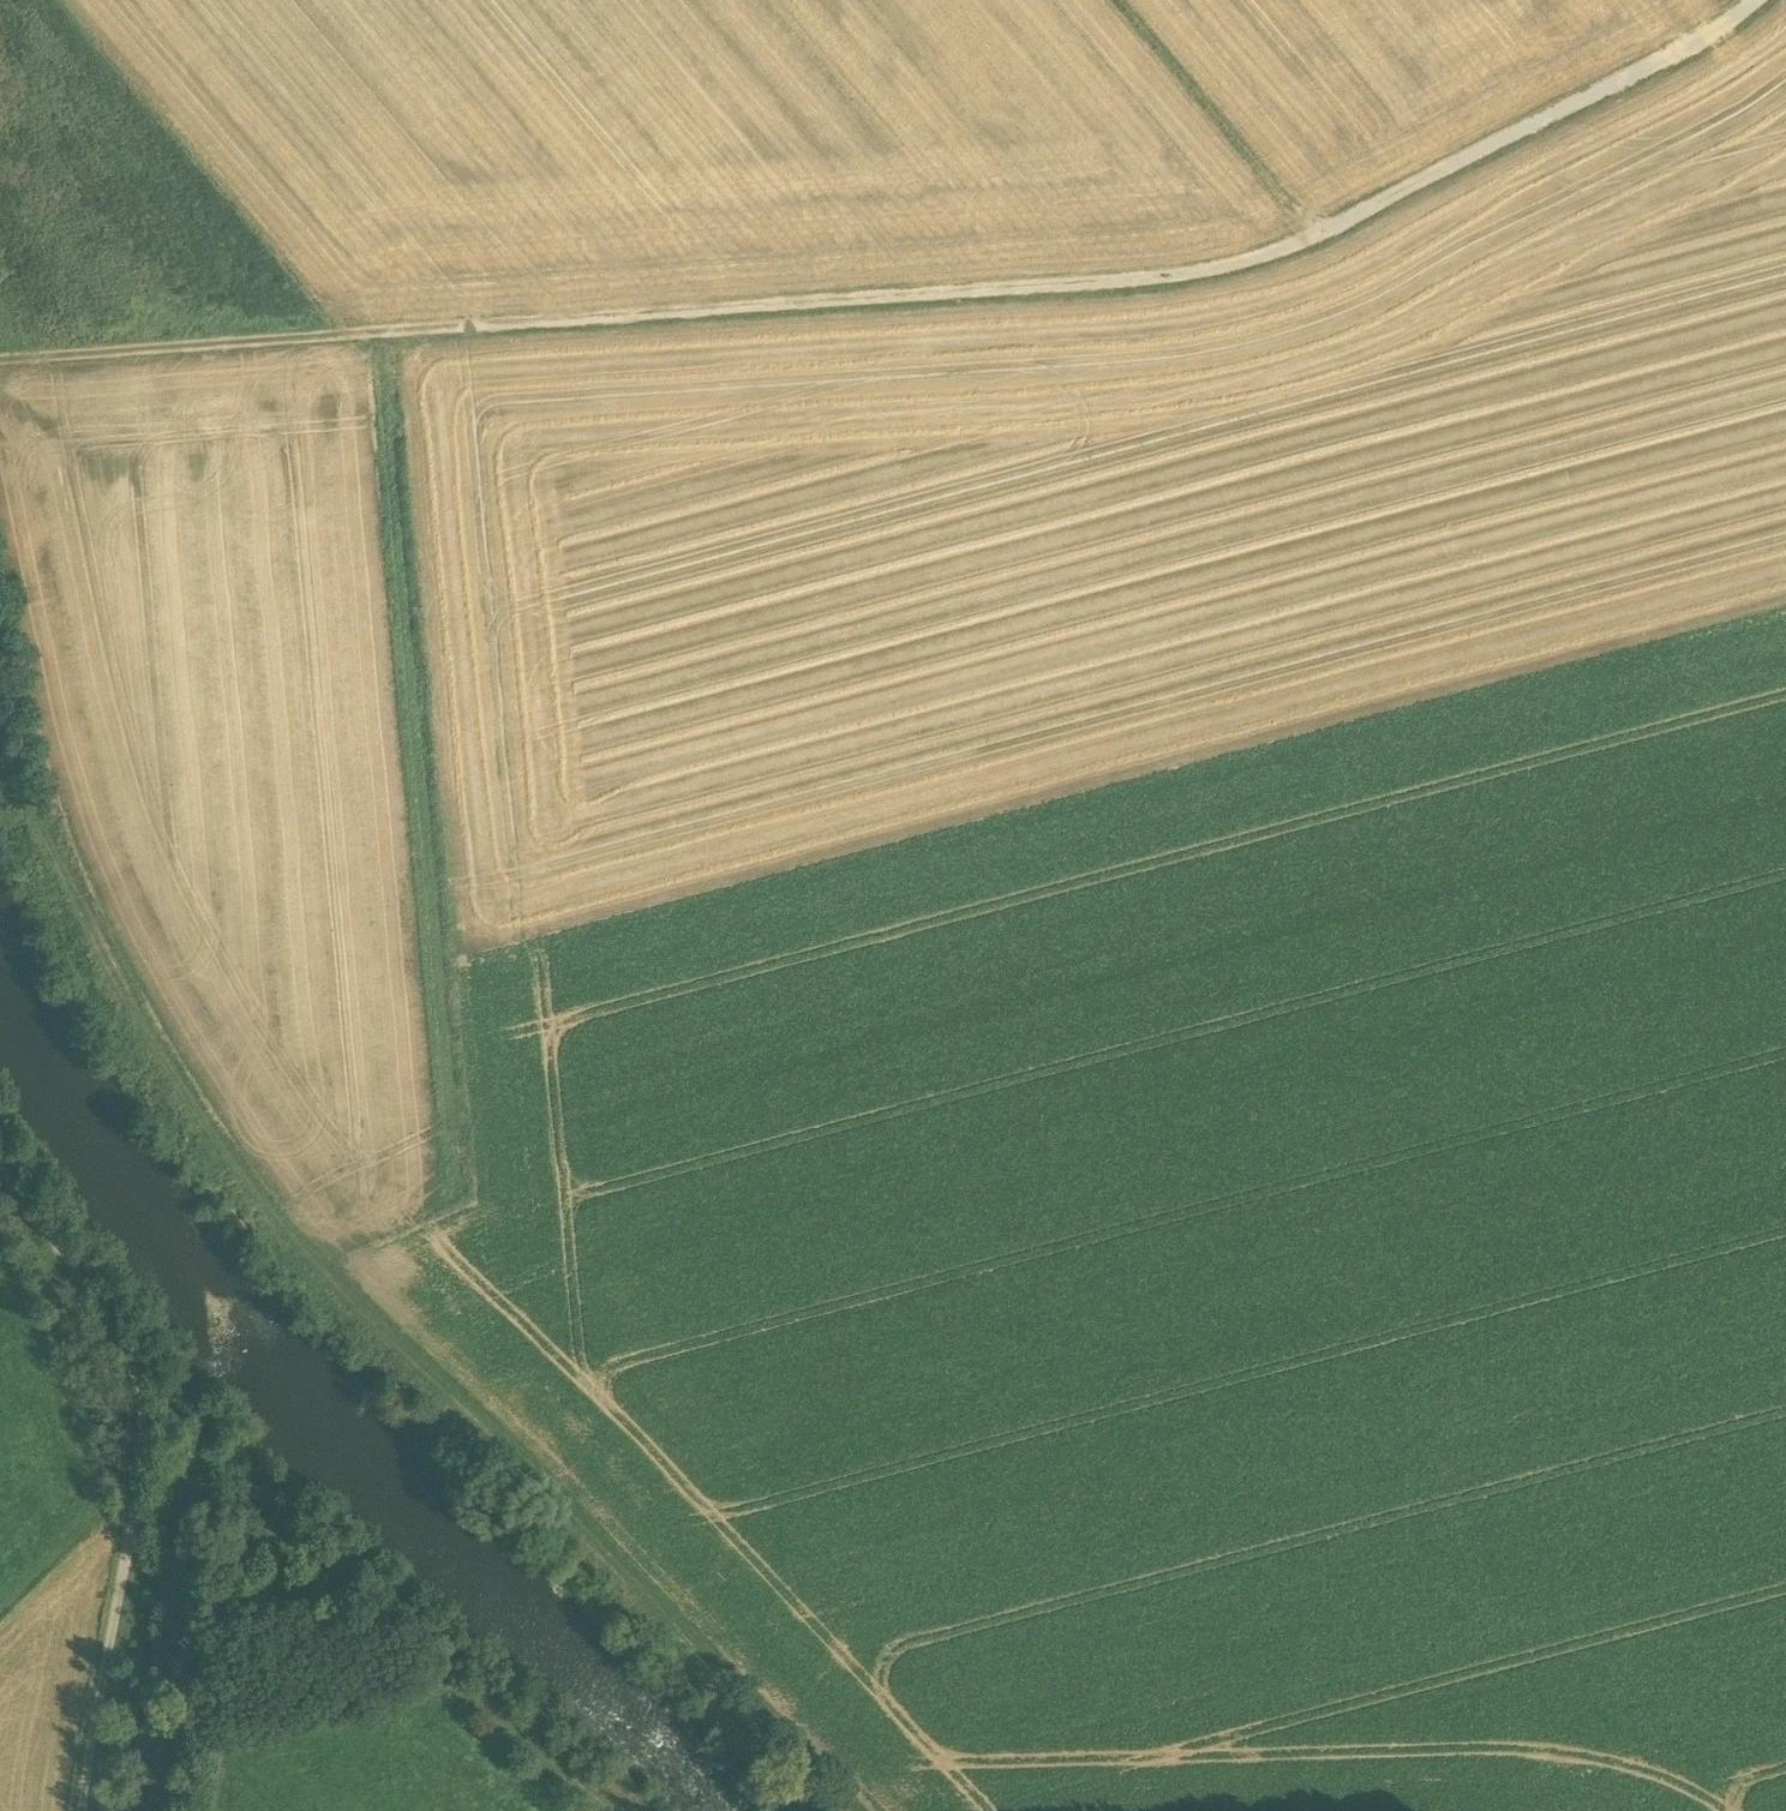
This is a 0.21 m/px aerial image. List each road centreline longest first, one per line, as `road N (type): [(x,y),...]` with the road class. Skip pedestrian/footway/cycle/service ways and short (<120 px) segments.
road 1 (track): [(1754,0),(1672,56),(1318,236),(1217,270),(0,362)]
road 2 (track): [(844,1810),(585,1529),(414,1366),(230,1158),(136,1018),(43,839),(0,723)]
road 3 (track): [(0,1167),(147,1375),(151,1398),(83,1810)]
road 4 (track): [(205,1810),(229,1623),(266,1559),(291,1555),(320,1567),(603,1810)]
road 5 (track): [(1118,0),(1318,236)]

